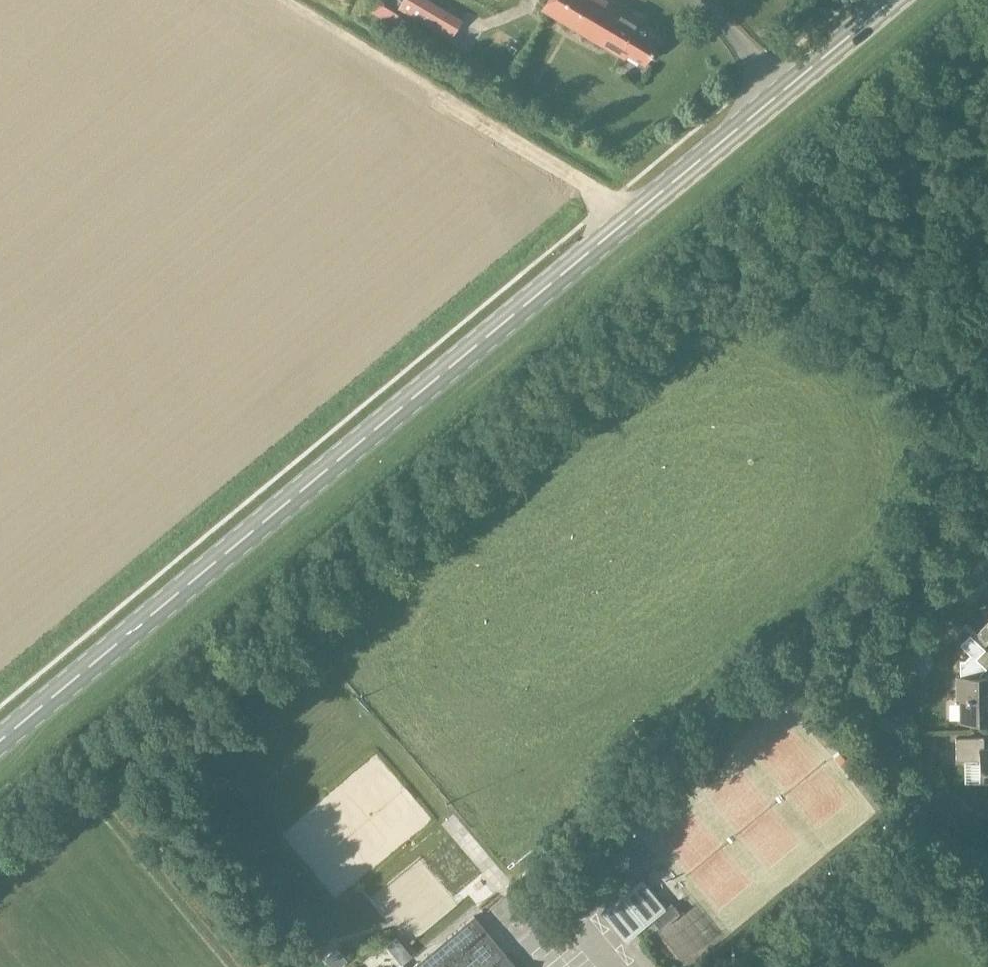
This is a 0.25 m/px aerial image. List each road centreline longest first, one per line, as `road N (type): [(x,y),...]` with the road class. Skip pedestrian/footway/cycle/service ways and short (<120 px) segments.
road 1 (primary): [(0,740),(891,0)]

